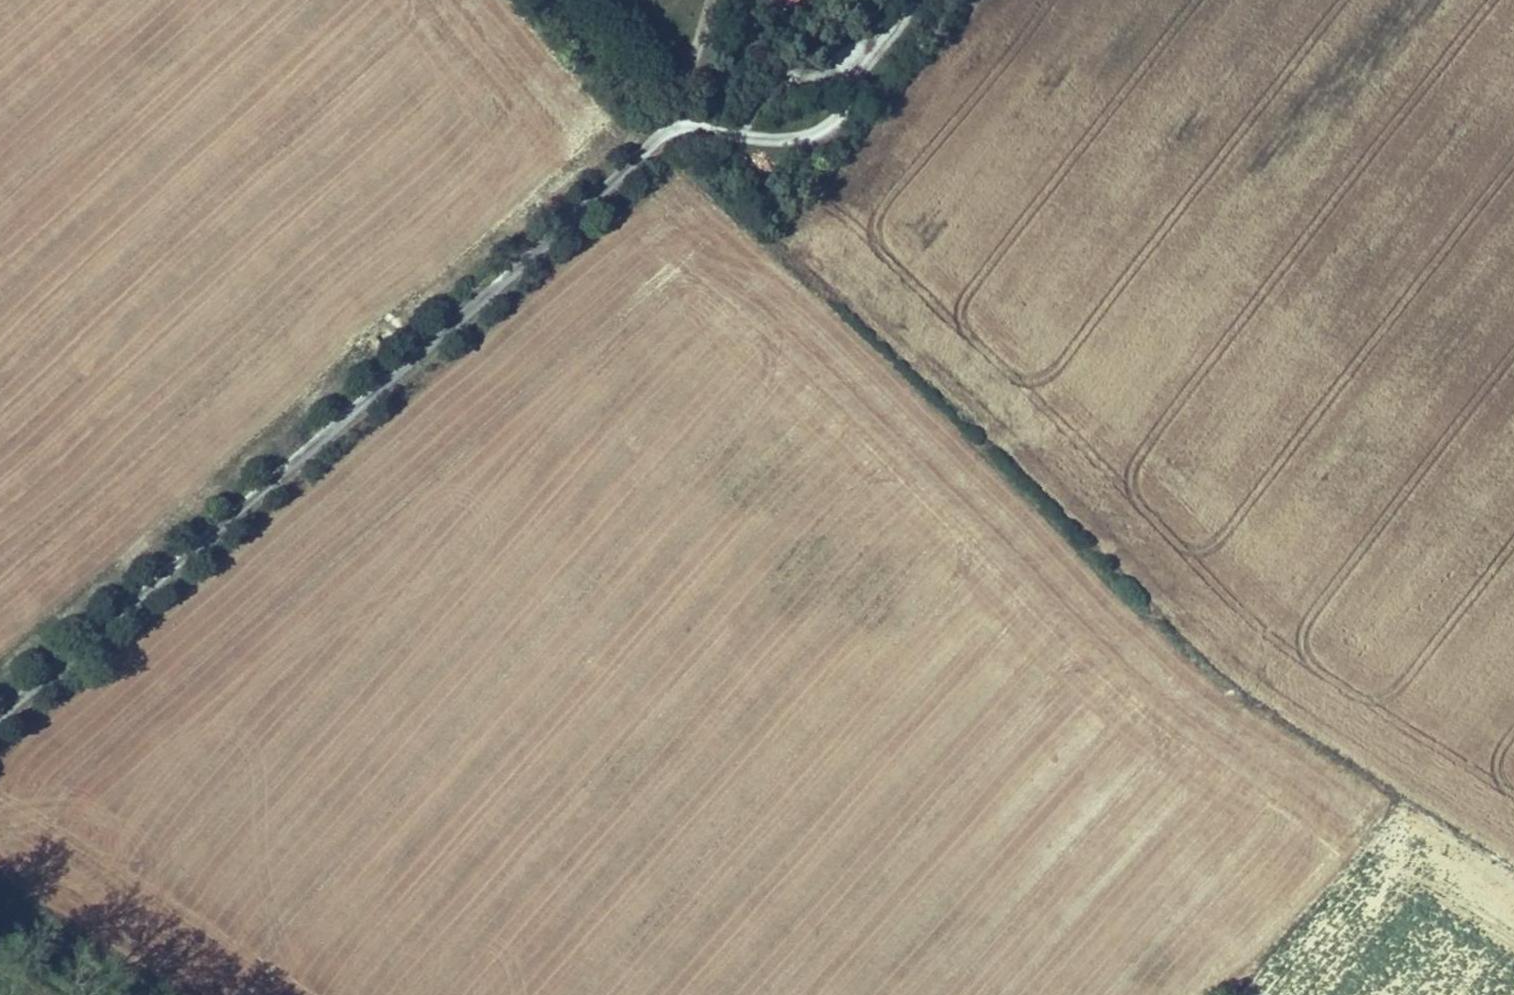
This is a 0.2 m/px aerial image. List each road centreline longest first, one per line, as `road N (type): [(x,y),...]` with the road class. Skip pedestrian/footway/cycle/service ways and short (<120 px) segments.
road 1 (track): [(136,994),(0,899)]

